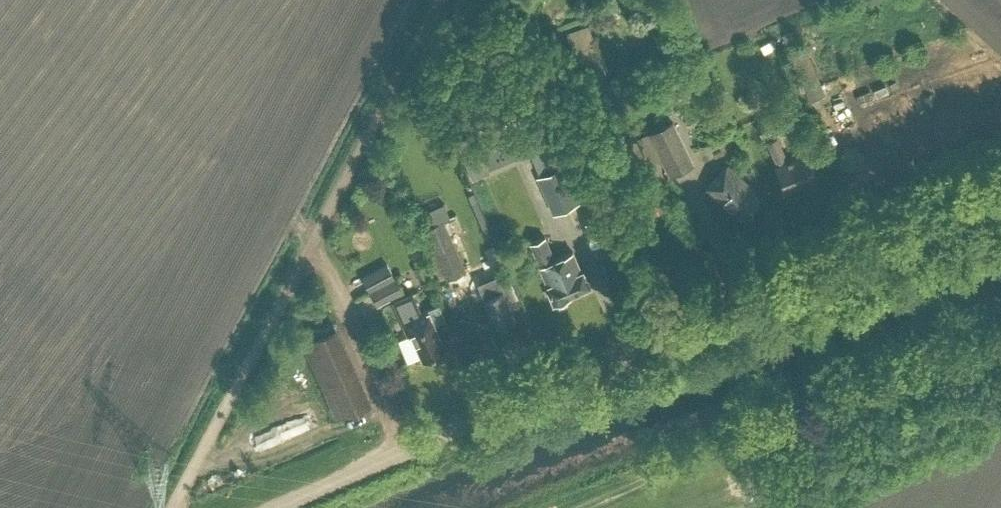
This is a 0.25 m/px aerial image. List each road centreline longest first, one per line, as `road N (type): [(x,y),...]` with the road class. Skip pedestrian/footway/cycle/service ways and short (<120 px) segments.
road 1 (unclassified): [(1000,190),(271,507)]
road 2 (track): [(439,0),(175,507)]
road 3 (track): [(1000,322),(569,507)]

